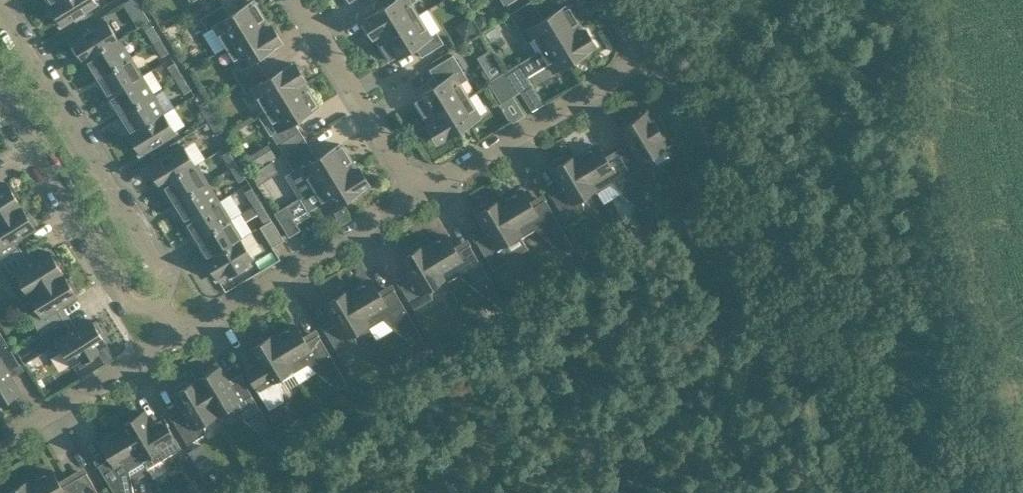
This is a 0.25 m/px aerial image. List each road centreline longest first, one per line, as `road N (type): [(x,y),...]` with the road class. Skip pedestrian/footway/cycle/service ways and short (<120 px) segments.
road 1 (residential): [(157,304),(165,277),(0,7)]
road 2 (residential): [(417,192),(626,68),(636,53),(612,0)]
road 3 (residential): [(175,338),(417,192)]
road 4 (residential): [(0,94),(130,300),(157,304)]
road 5 (residential): [(417,192),(293,0)]
road 6 (residential): [(0,438),(175,338)]

